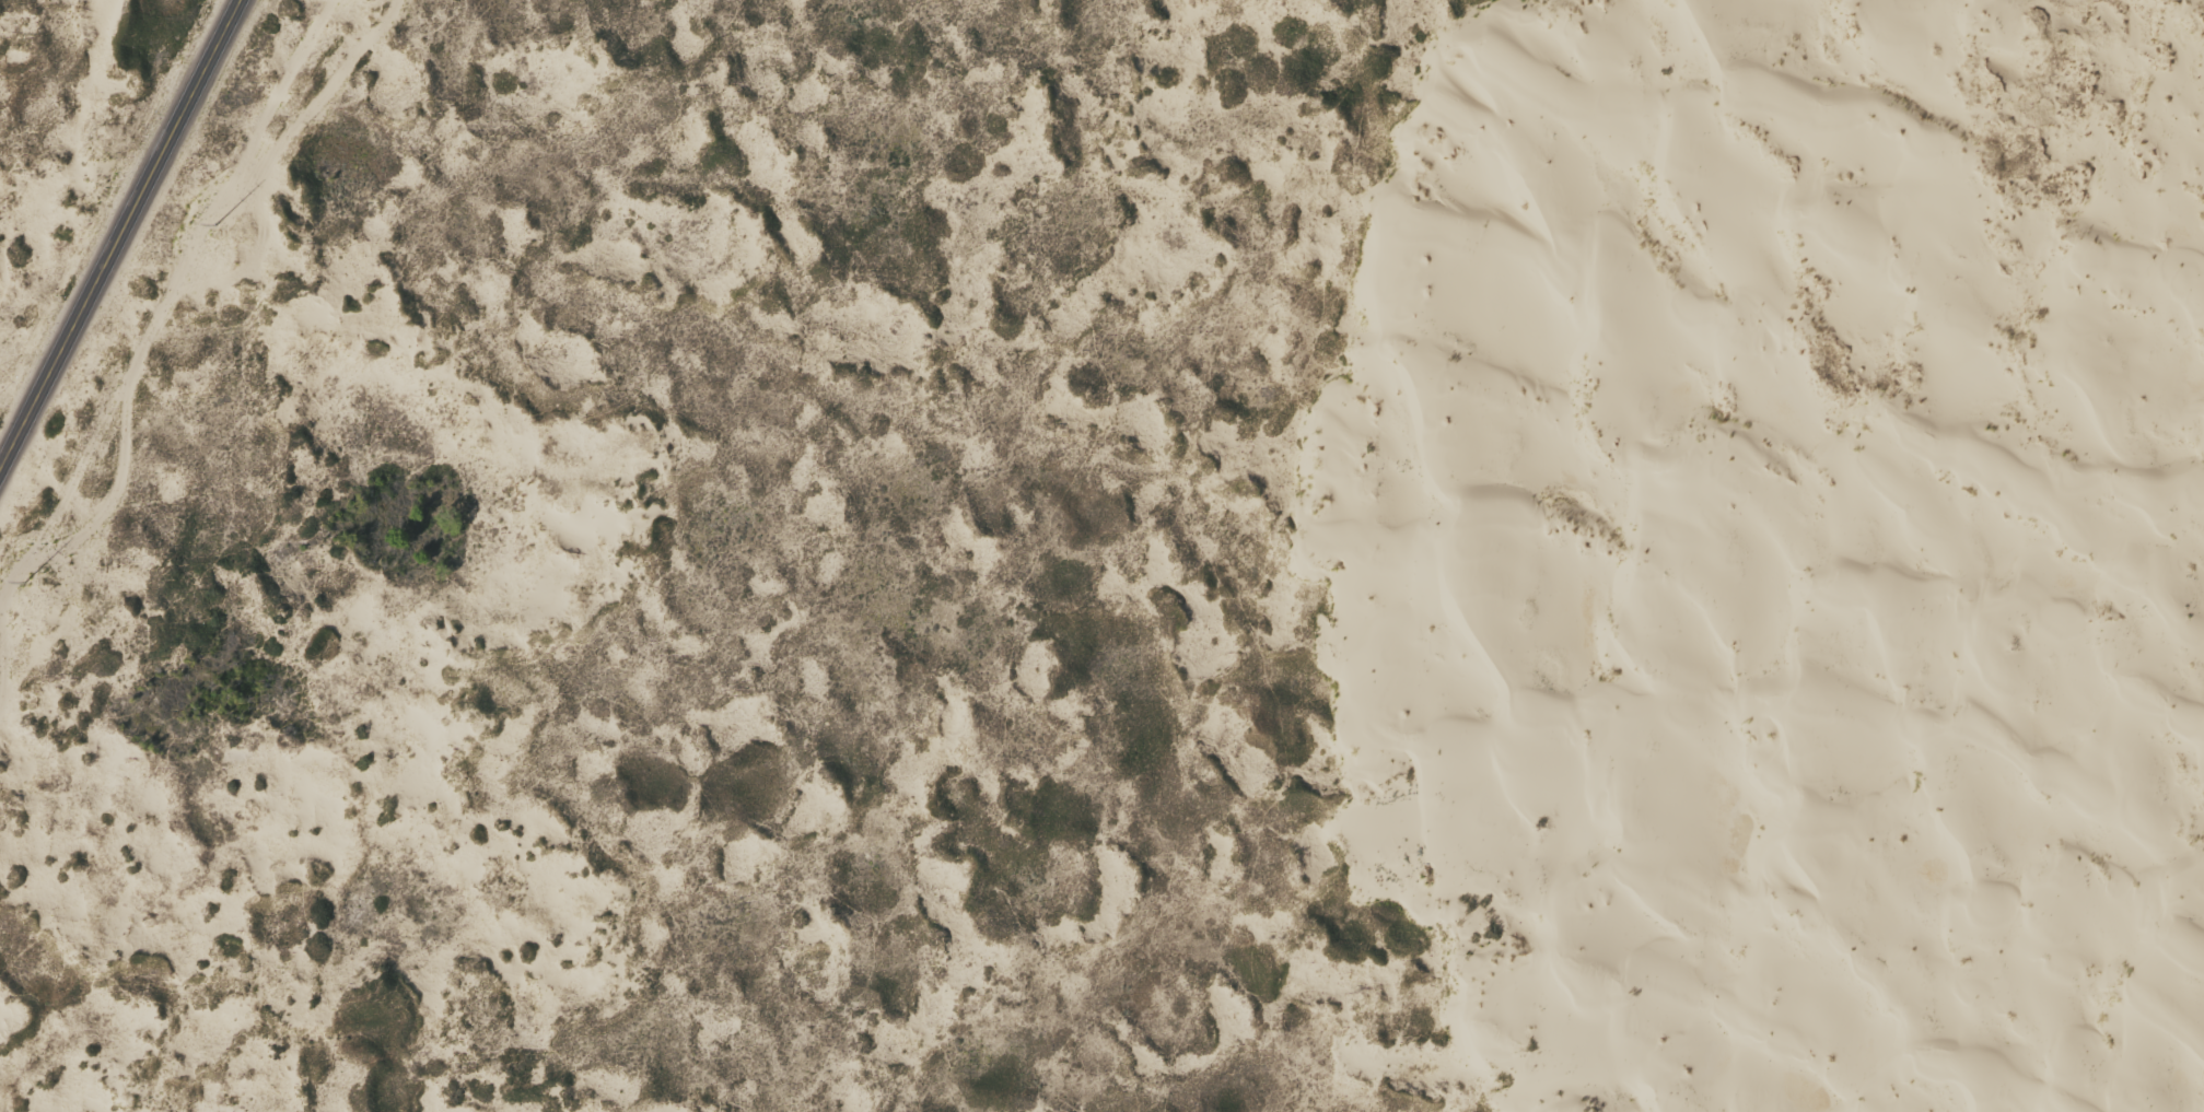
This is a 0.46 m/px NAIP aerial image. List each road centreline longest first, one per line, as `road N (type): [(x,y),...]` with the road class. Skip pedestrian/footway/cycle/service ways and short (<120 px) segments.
road 1 (primary): [(0,471),(244,0)]

